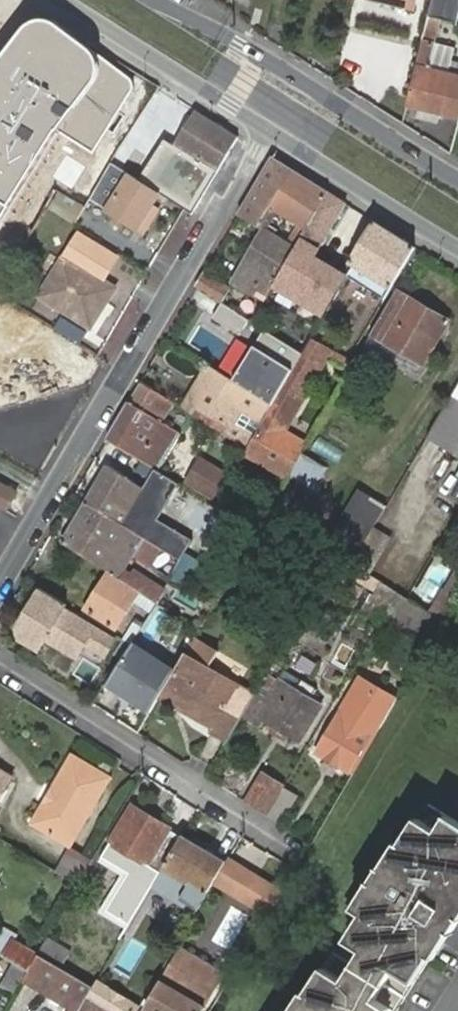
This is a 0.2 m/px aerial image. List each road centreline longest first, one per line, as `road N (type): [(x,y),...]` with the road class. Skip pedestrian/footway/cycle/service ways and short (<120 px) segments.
road 1 (residential): [(268,131),(0,598)]
road 2 (secondary): [(457,179),(243,45),(153,0)]
road 3 (residential): [(0,674),(277,840)]
road 4 (secondary): [(61,0),(268,131)]
road 5 (secondary): [(268,131),(457,248)]

